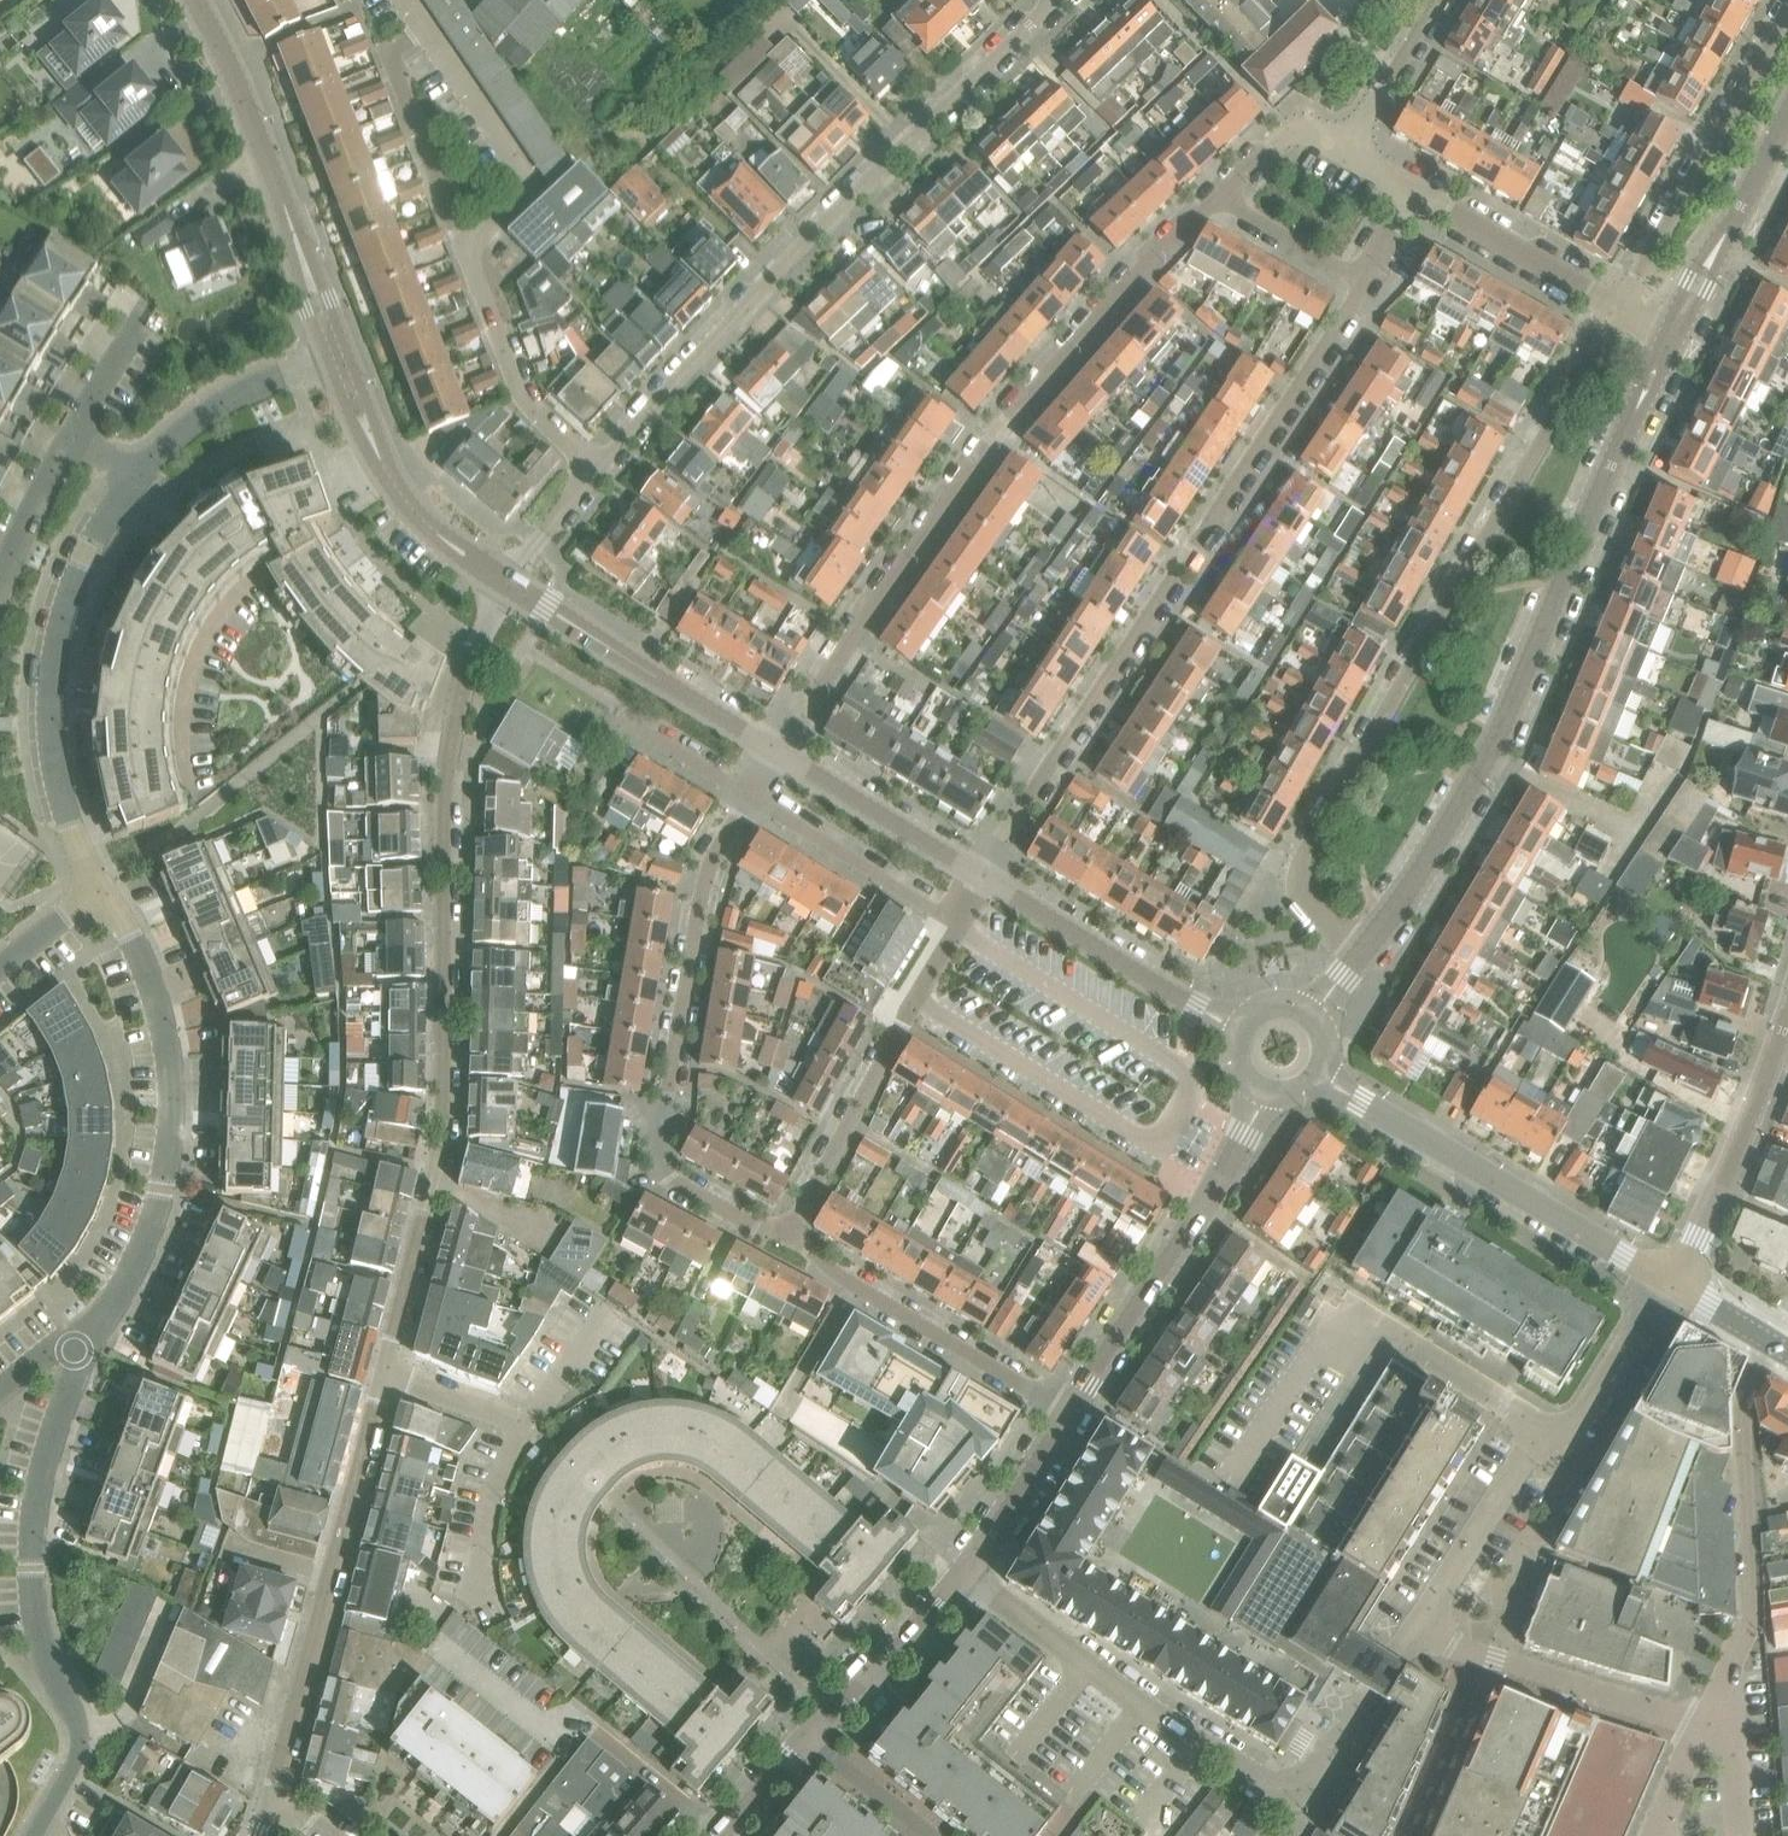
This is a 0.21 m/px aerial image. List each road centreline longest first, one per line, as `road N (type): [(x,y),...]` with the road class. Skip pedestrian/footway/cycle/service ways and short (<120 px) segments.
road 1 (residential): [(507,580),(468,662),(440,798),(444,1069),(434,1173),(270,1796)]
road 2 (residential): [(1619,304),(1307,854),(1306,898),(1361,951)]
road 3 (residential): [(1216,196),(1117,292),(996,433),(777,752)]
road 4 (residential): [(982,876),(1363,283)]
road 5 (residential): [(1361,951),(1483,760),(1668,334)]
road 6 (residential): [(1054,0),(774,277),(601,467)]
road 7 (residential): [(1418,1629),(1307,1789),(1282,1789),(964,1576)]
road 8 (residential): [(406,0),(529,181),(467,244),(530,403),(601,467)]
road 9 (residential): [(790,1232),(757,1226),(652,1171),(709,868),(749,796)]
road 10 (residential): [(86,1343),(48,1451),(33,1568),(37,1612),(81,1743),(36,1835)]
road 11 (residential): [(100,886),(153,982),(168,1031),(174,1117),(152,1227),(86,1343)]
road 12 (residential): [(136,469),(91,536),(53,670),(59,779),(100,886)]
road 13 (residential): [(1673,1282),(1574,1427),(1543,1432),(1418,1629)]
road 14 (tertiary): [(1673,1282),(1320,1077)]
road 15 (residential): [(1774,1344),(1740,1402),(1748,1624),(1732,1737)]
road 16 (tertiary): [(341,356),(236,75),(196,0)]
road 17 (residential): [(1214,1184),(915,999)]
road 18 (residential): [(1787,10),(1619,304)]
road 19 (residential): [(1068,1413),(844,1278),(790,1232)]
road 20 (residential): [(1732,1737),(1418,1629)]
road 21 (tertiary): [(777,752),(507,580)]
road 22 (tertiary): [(1237,1031),(982,876)]
road 23 (tertiary): [(1673,1282),(1718,1192),(1787,1011)]
road 24 (tertiary): [(507,580),(438,532),(410,500),(372,436),(341,356)]
road 25 (residential): [(1068,1413),(1214,1184)]
road 26 (residential): [(790,1232),(915,999)]
road 27 (residential): [(1668,334),(1787,110)]
road 28 (residential): [(964,915),(749,796)]
road 29 (residential): [(1619,304),(1408,189)]
road 30 (tertiary): [(982,876),(777,752)]
road 31 (residential): [(341,356),(245,387),(198,414),(136,469)]
road 32 (residential): [(812,1740),(964,1576)]
road 33 (residential): [(964,1576),(1068,1413)]
road 34 (residential): [(1345,148),(1436,0)]
road 35 (residential): [(1216,196),(1363,283)]
road 36 (residential): [(72,433),(0,581)]
road 37 (residential): [(1345,148),(1292,125),(1216,196)]
road 38 (residential): [(812,1740),(931,1835)]
road 39 (residential): [(601,467),(507,580)]
road 40 (residential): [(749,796),(623,721)]
road 41 (residential): [(726,1835),(812,1740)]
road 42 (residential): [(0,965),(100,886)]
road 43 (residential): [(139,326),(72,433)]

